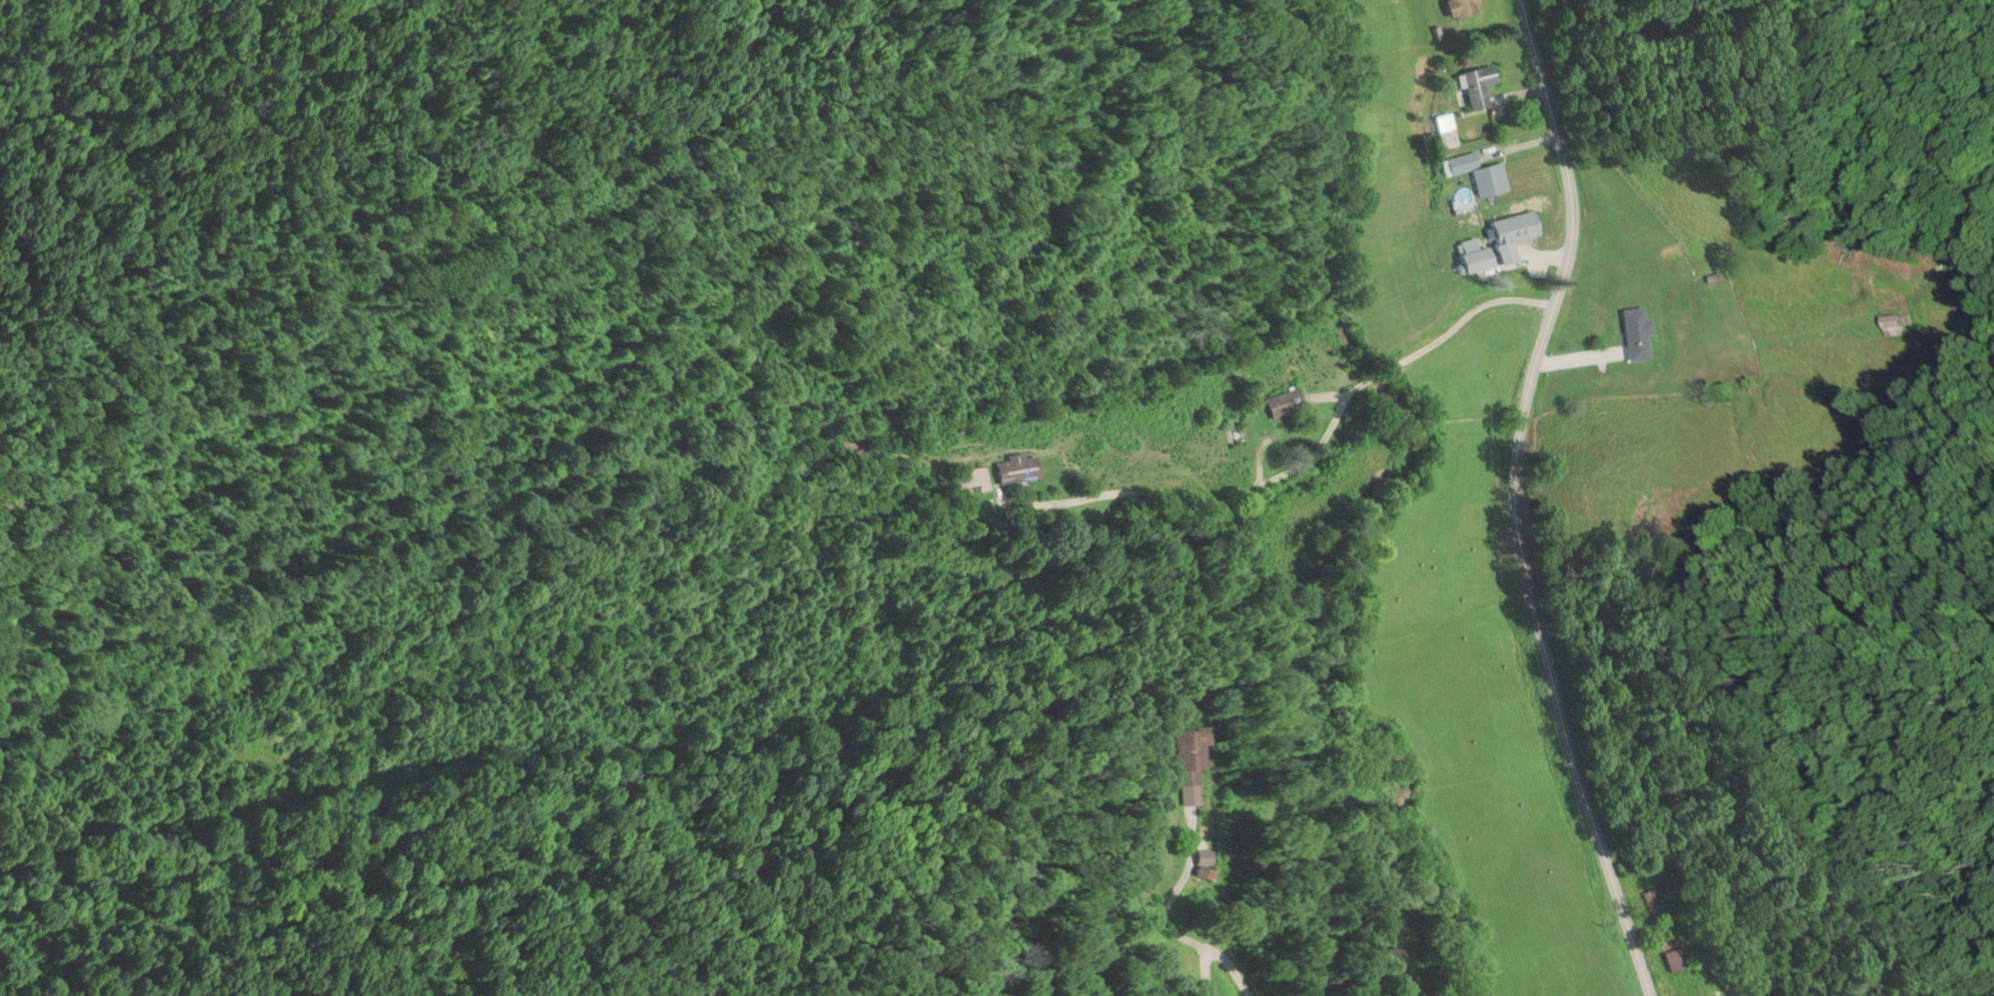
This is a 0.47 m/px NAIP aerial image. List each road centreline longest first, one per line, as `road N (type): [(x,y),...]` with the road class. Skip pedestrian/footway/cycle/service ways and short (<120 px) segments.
road 1 (tertiary): [(1651,995),(1581,785),(1522,544),(1522,423),(1570,230),(1566,169),(1520,0)]
road 2 (residential): [(1552,304),(1482,305),(1383,369),(1363,402)]

